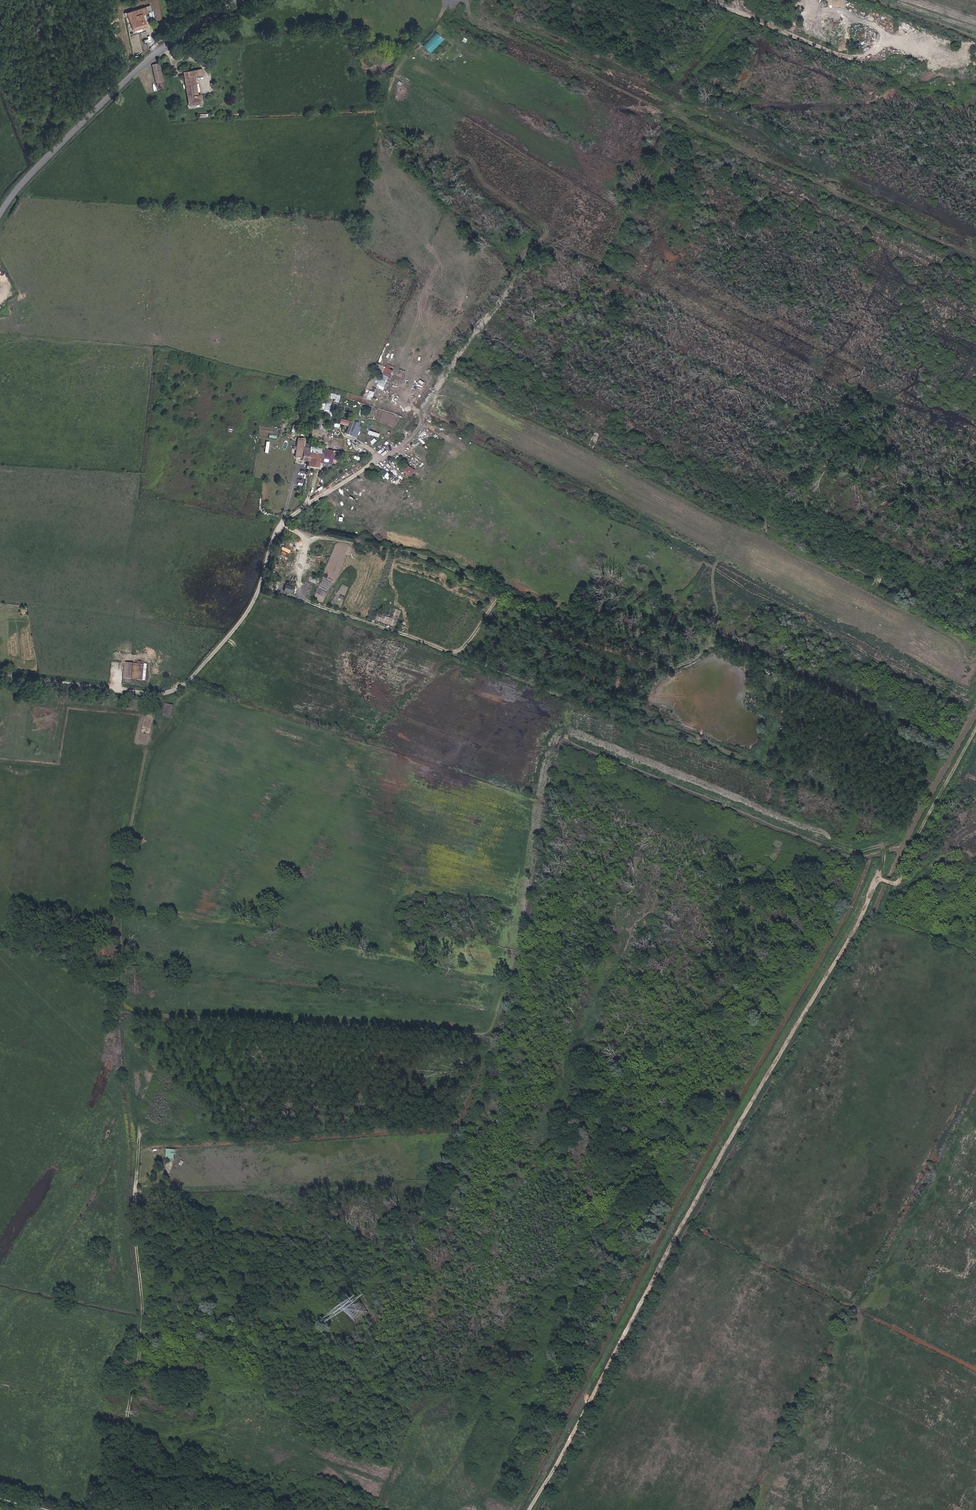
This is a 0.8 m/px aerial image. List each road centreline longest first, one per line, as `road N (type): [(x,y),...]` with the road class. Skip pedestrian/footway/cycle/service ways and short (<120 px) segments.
road 1 (track): [(139,1145),(143,1334),(108,1509)]
road 2 (tertiary): [(0,213),(140,67),(241,0)]
road 3 (track): [(636,1317),(531,1509)]

